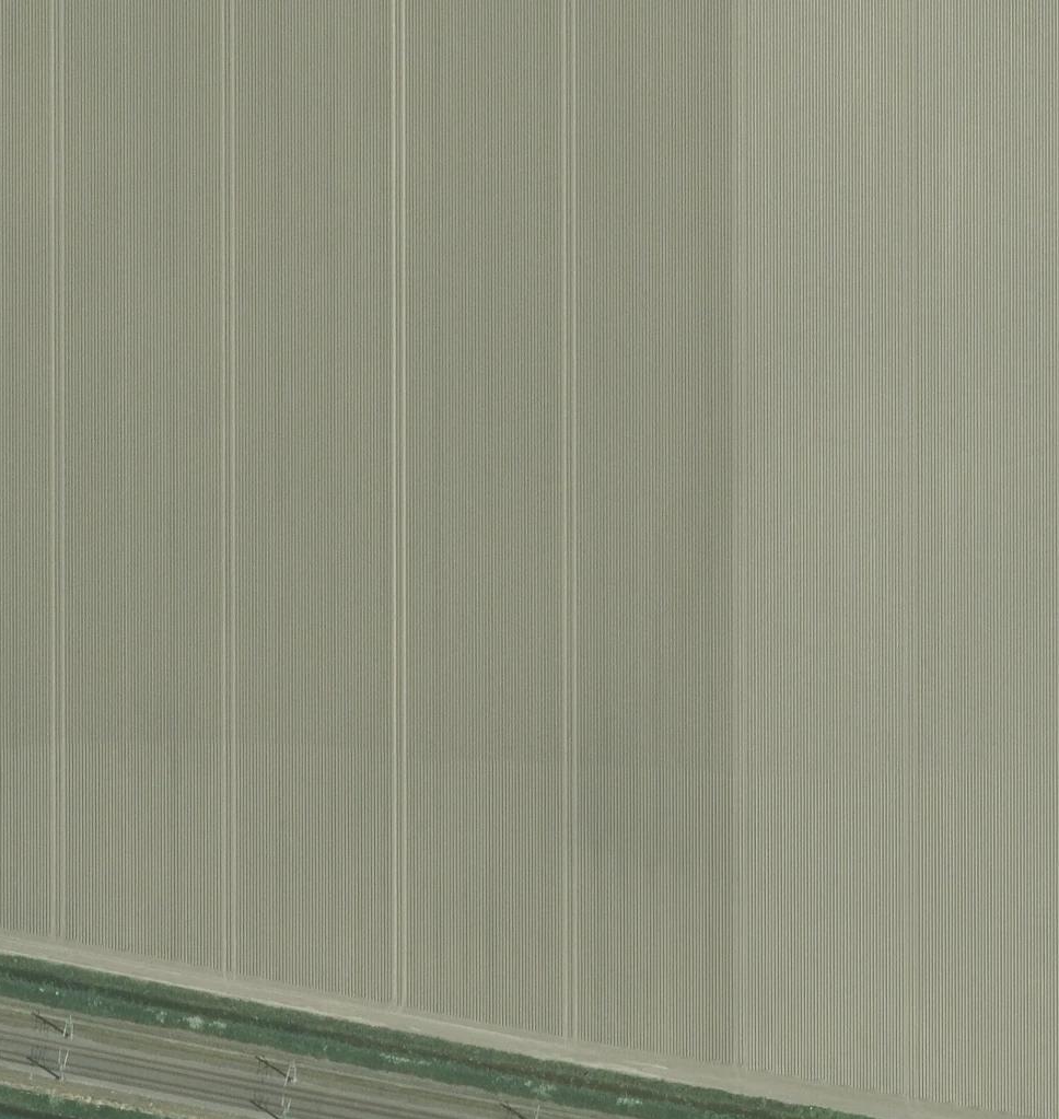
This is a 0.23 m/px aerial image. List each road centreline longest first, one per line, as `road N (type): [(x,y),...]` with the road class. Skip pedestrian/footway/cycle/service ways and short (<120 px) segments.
road 1 (track): [(594,1118),(0,1003)]
road 2 (track): [(179,1118),(0,1084)]

